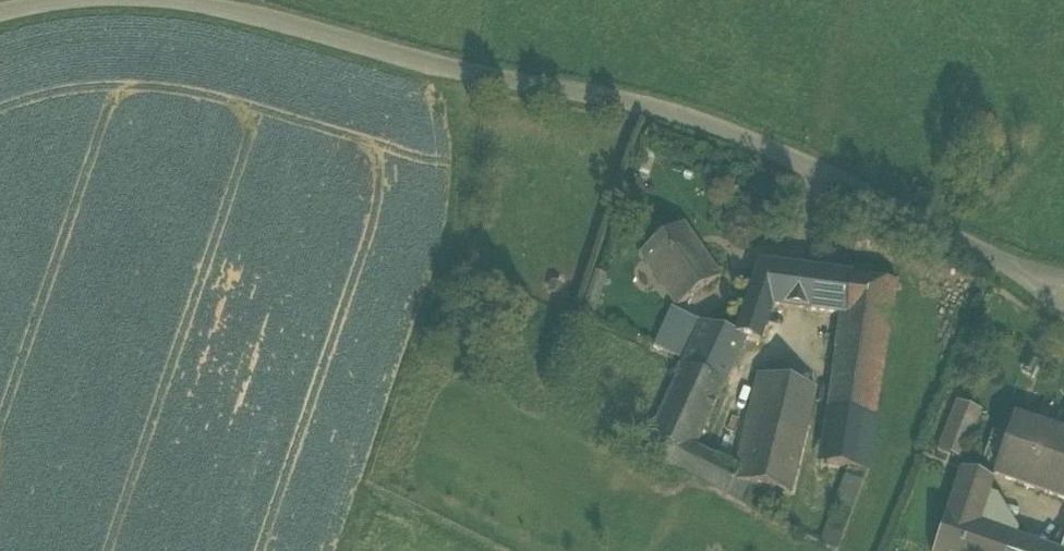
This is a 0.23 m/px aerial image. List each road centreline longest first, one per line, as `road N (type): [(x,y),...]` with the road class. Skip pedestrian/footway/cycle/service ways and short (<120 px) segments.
road 1 (unclassified): [(199,0),(472,78),(696,119),(840,181),(1006,271)]

